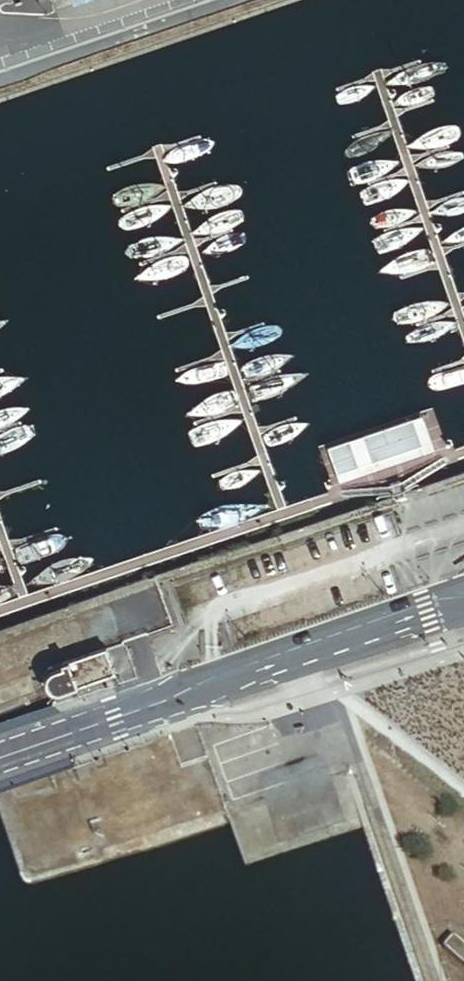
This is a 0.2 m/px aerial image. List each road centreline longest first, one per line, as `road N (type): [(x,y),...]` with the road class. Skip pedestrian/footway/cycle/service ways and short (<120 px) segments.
road 1 (tertiary): [(0,762),(407,620)]

